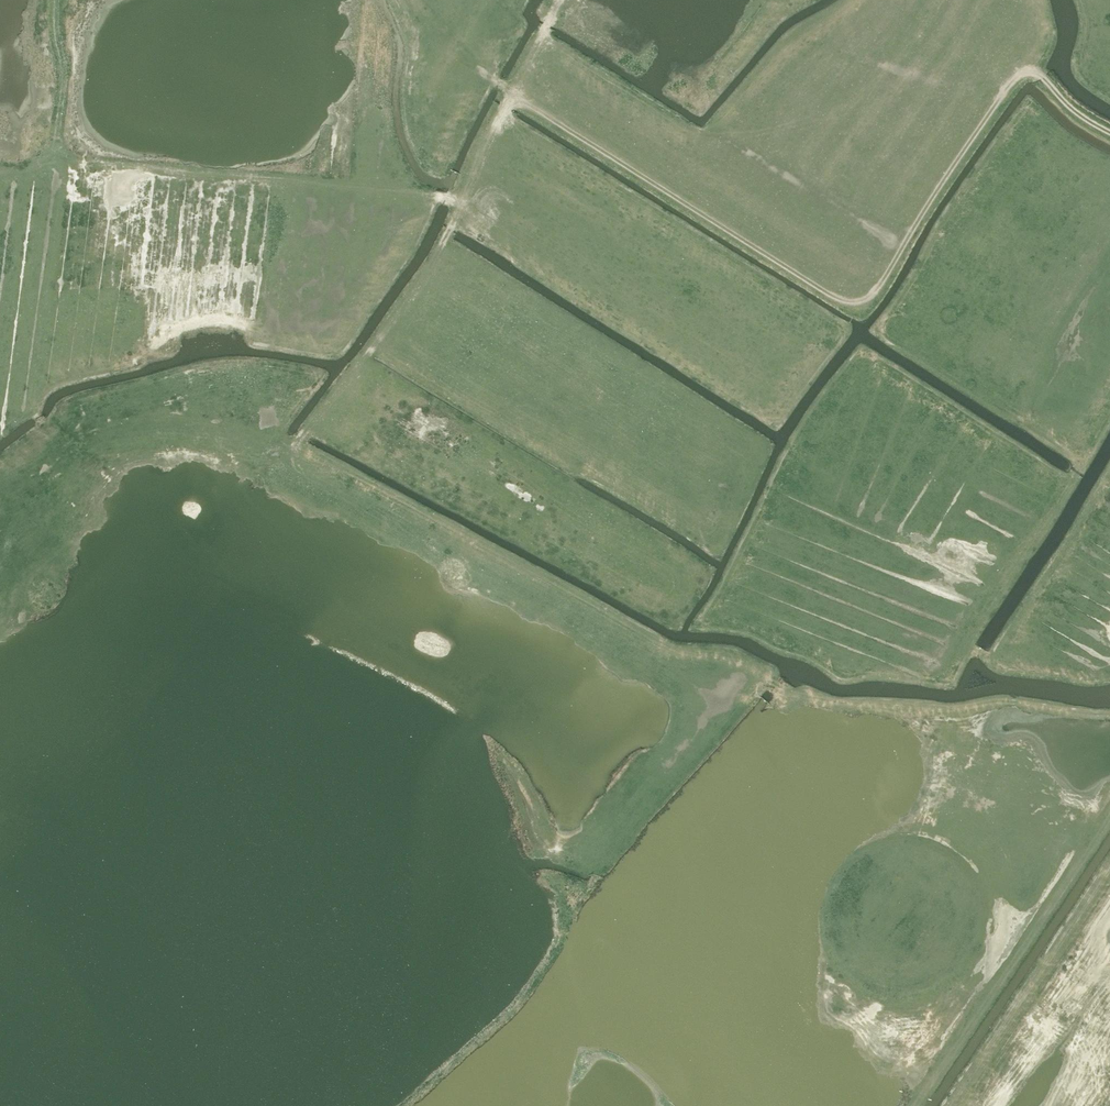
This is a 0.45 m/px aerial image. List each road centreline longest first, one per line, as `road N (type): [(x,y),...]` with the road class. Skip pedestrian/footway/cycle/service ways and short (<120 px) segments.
road 1 (track): [(496,121),(510,103),(522,102),(853,302),(879,286),(1016,78),(1041,76),(1080,116),(1109,133)]
road 2 (track): [(915,1105),(1109,814)]
road 3 (track): [(1109,715),(1010,702),(846,703),(770,681)]

